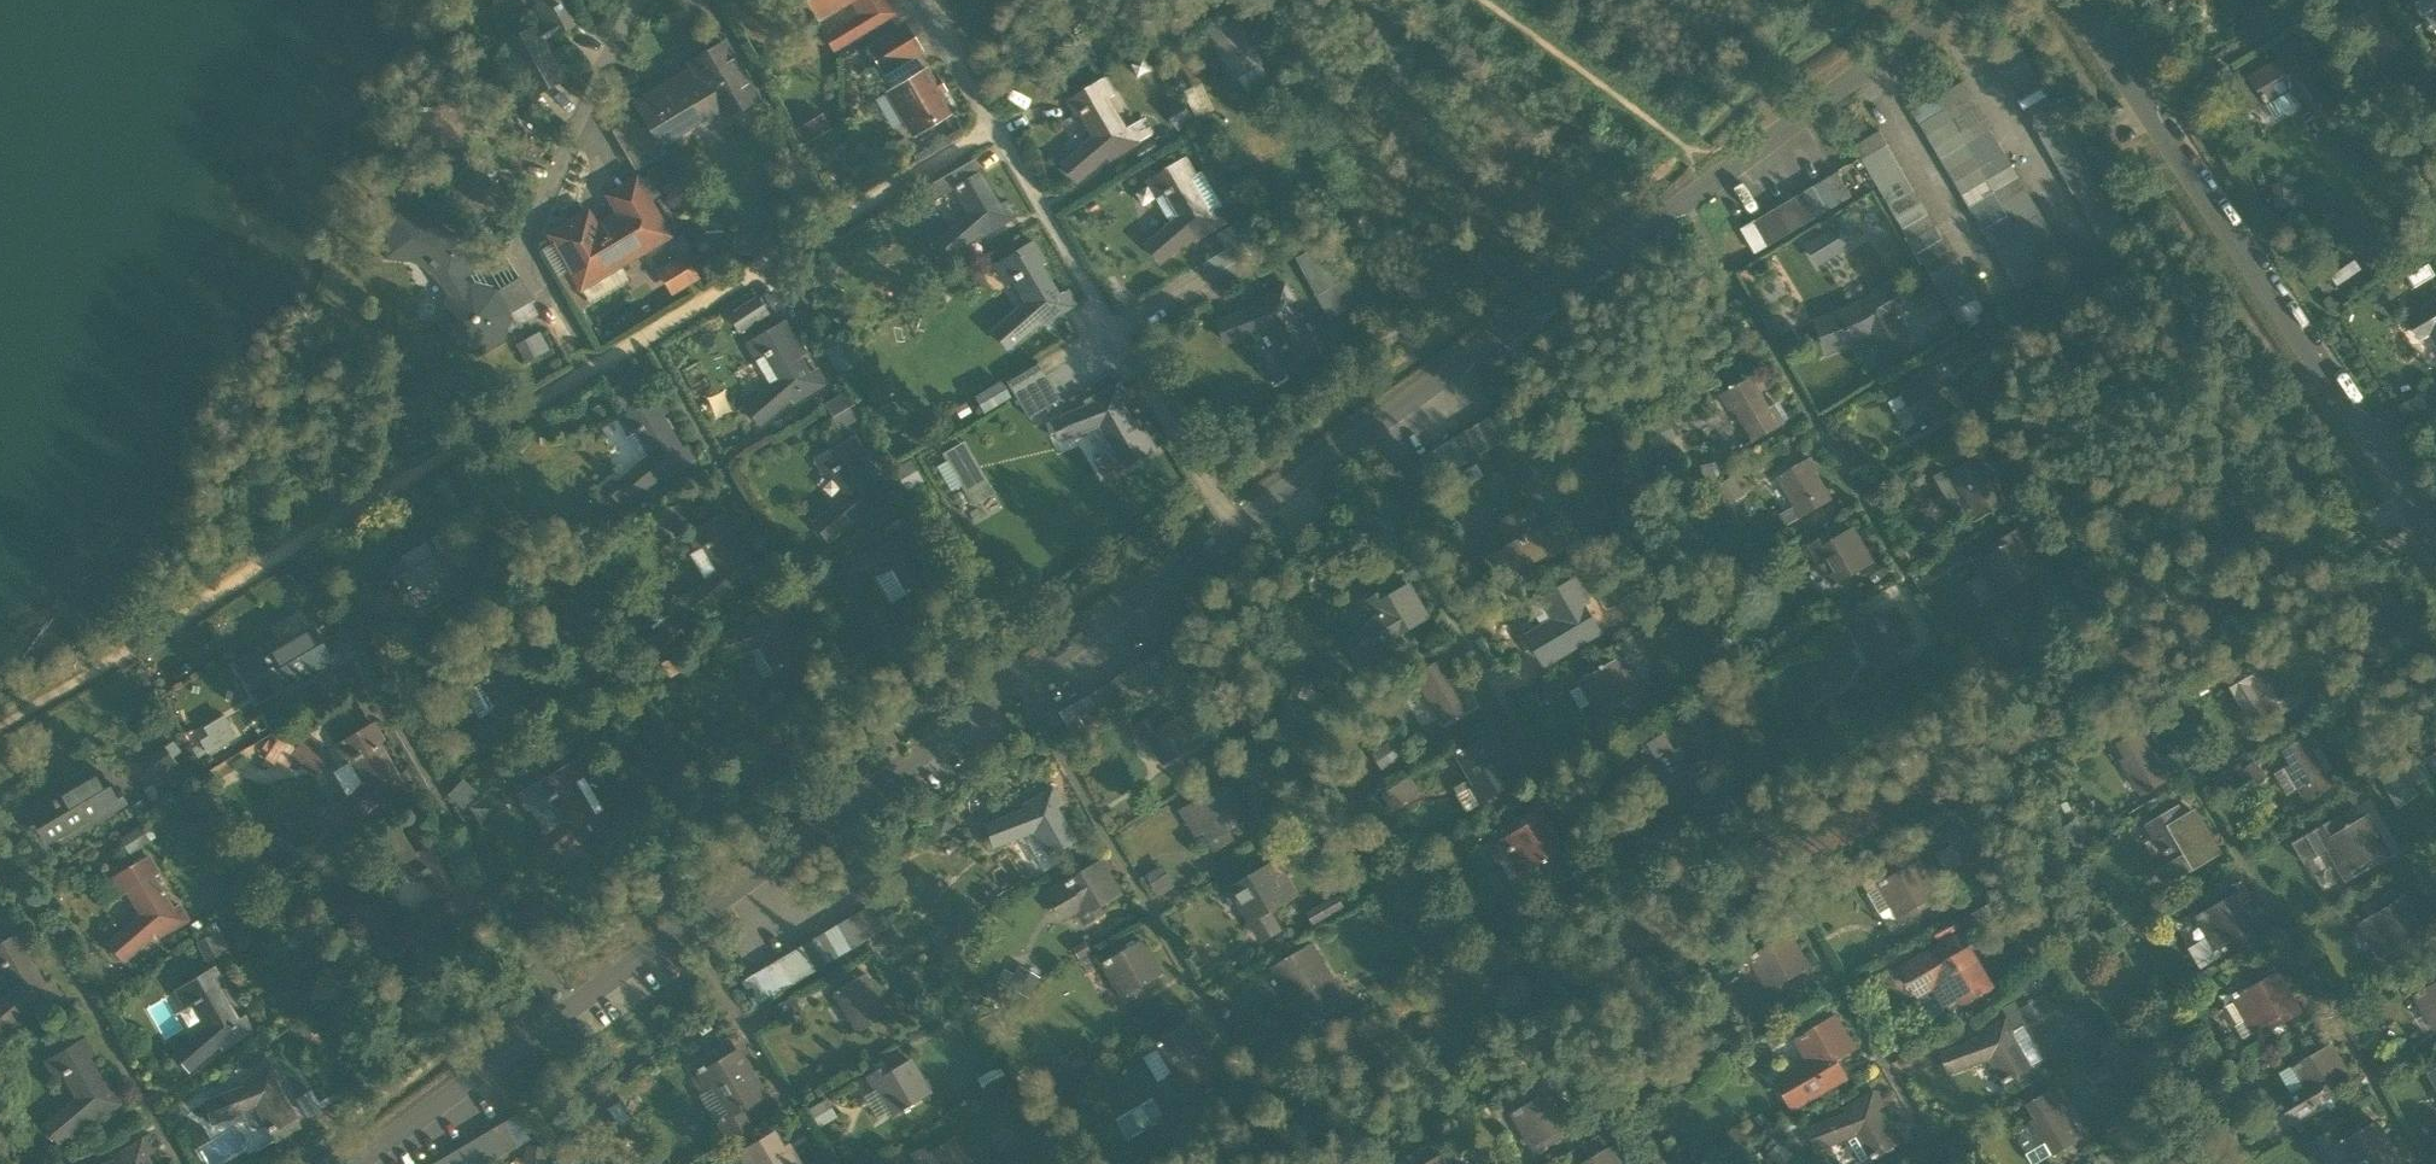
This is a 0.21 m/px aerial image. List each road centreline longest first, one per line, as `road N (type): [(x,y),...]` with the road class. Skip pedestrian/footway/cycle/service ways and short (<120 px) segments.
road 1 (residential): [(357,1163),(1230,526)]
road 2 (residential): [(1230,526),(1948,0)]
road 3 (residential): [(992,129),(412,474)]
road 4 (residential): [(2435,551),(2379,446),(2076,0)]
road 5 (residential): [(1230,526),(992,129)]
road 6 (residential): [(634,0),(516,251),(573,341)]
road 7 (track): [(292,546),(0,724)]
road 8 (residential): [(992,129),(915,0)]

